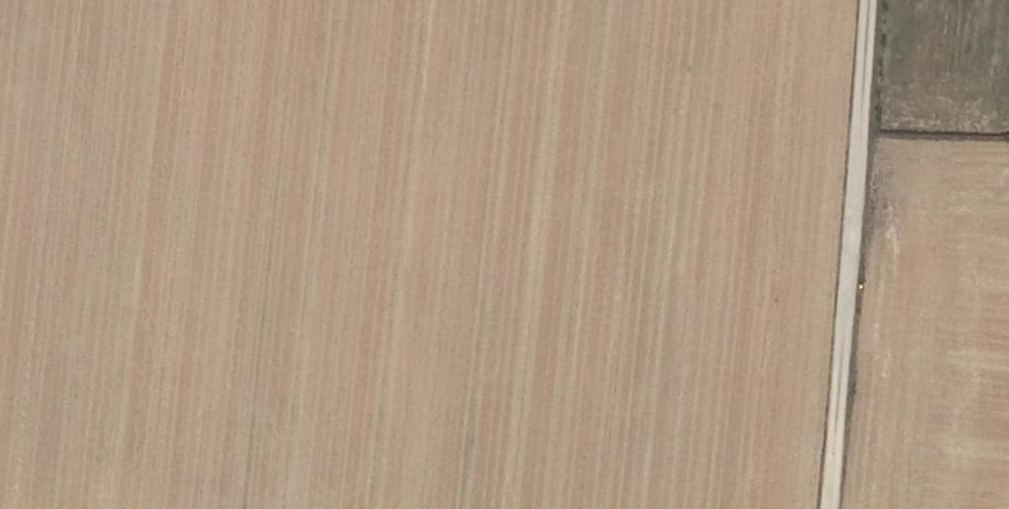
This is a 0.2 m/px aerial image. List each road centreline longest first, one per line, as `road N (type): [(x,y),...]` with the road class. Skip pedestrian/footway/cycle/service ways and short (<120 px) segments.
road 1 (track): [(824,508),(865,0)]

